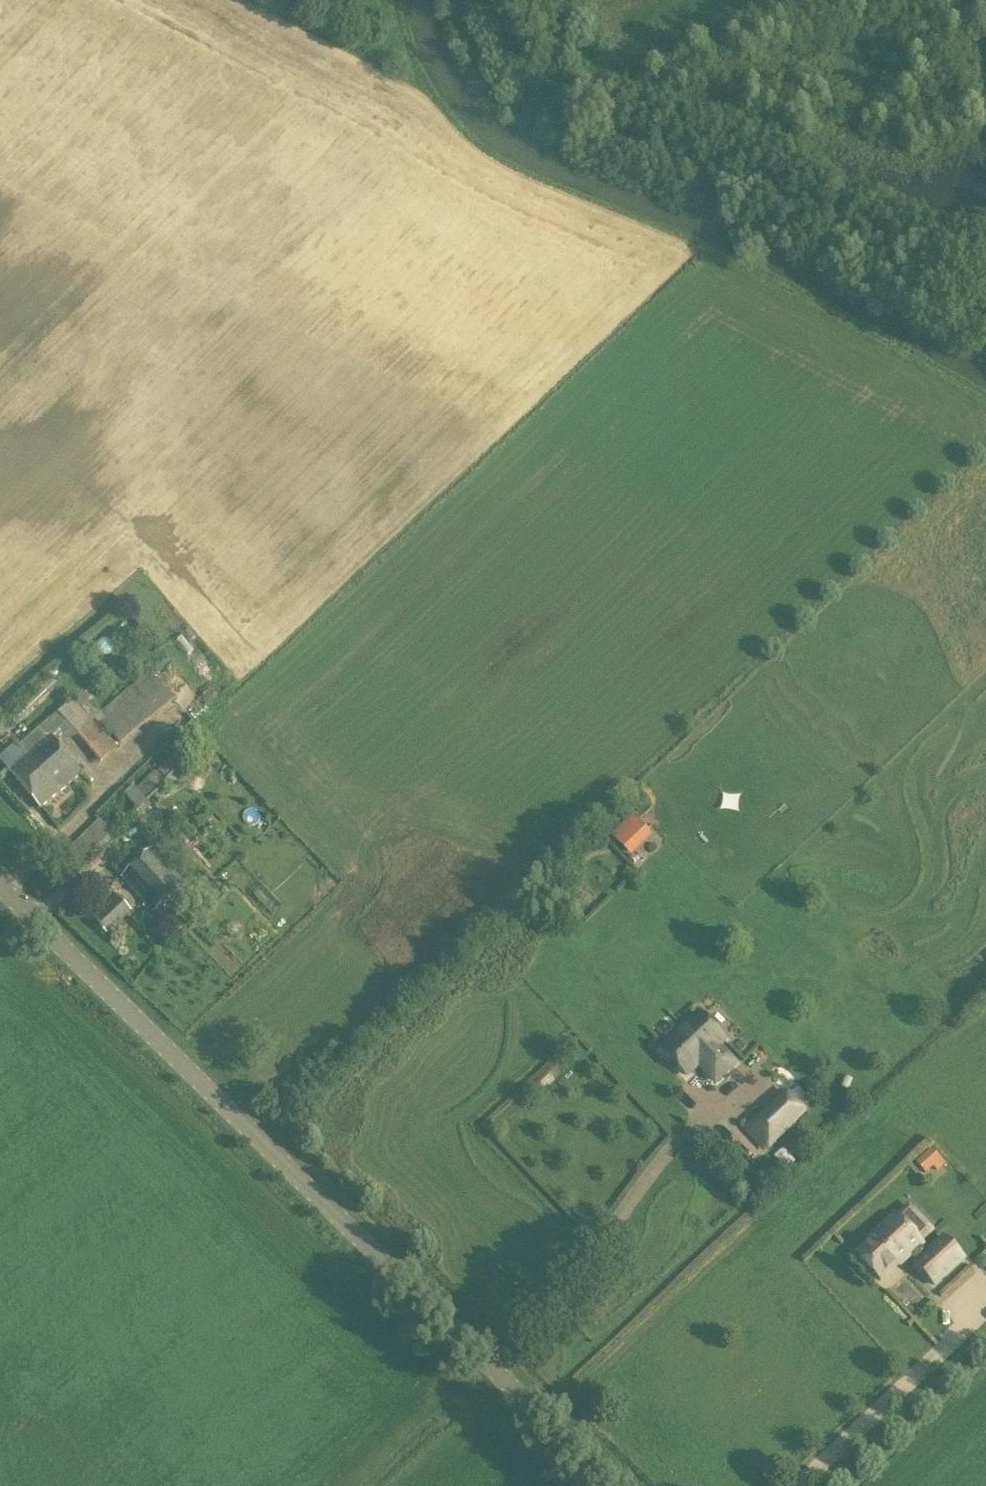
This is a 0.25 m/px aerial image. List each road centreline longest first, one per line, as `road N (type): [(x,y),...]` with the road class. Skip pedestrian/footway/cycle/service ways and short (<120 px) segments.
road 1 (unclassified): [(615,1485),(0,886)]

